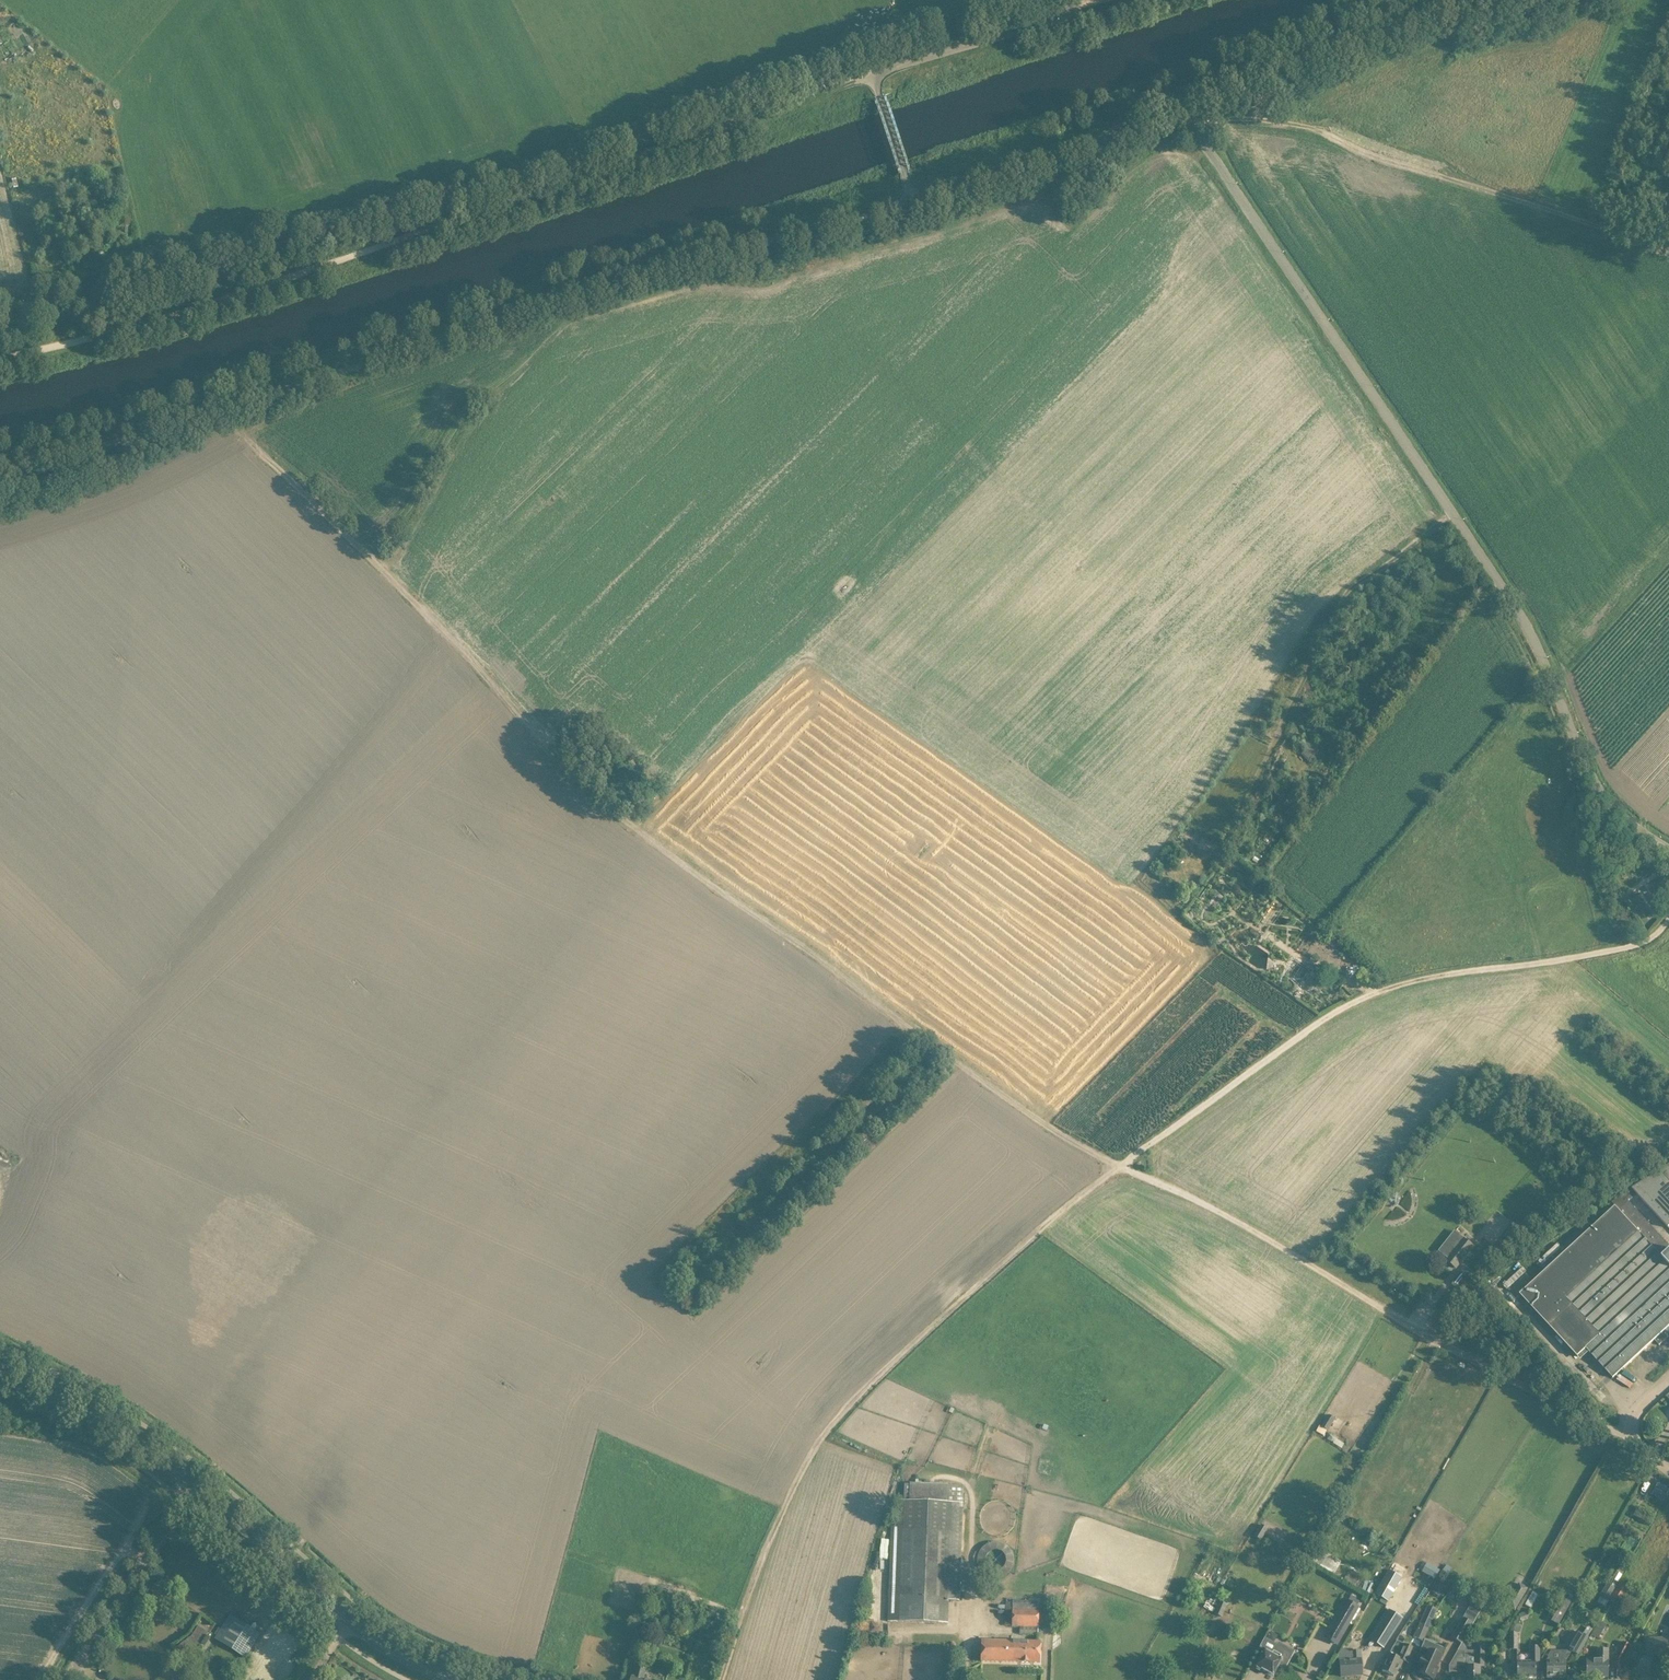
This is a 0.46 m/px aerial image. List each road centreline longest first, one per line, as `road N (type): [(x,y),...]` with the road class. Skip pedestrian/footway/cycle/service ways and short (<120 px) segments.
road 1 (track): [(1631,1435),(1583,1422),(991,1094),(591,800),(297,474),(209,412)]
road 2 (track): [(722,1679),(800,1473),(886,1368),(992,1270),(1205,1100),(1342,1006),(1420,979),(1636,939),(1668,915)]
road 3 (unclassified): [(1668,846),(1608,813),(1489,579),(1203,143),(1168,129),(1060,149),(914,201)]
road 4 (unclassified): [(872,71),(503,205),(0,354)]
road 5 (track): [(1189,132),(1213,119),(1266,117),(1535,194),(1668,248)]
road 6 (track): [(0,516),(30,511),(231,428)]
road 7 (unclassified): [(69,1679),(192,1483)]
road 8 (tertiary): [(192,1483),(83,1406),(0,1367)]
road 9 (unclassified): [(872,71),(1060,16),(1079,0)]
road 10 (tertiary): [(349,1618),(192,1483)]
road 11 (unclassified): [(914,201),(872,71)]
road 12 (tertiary): [(458,1679),(349,1618)]
road 13 (unclassified): [(1668,1468),(1637,1444),(1629,1422),(1668,1380)]

